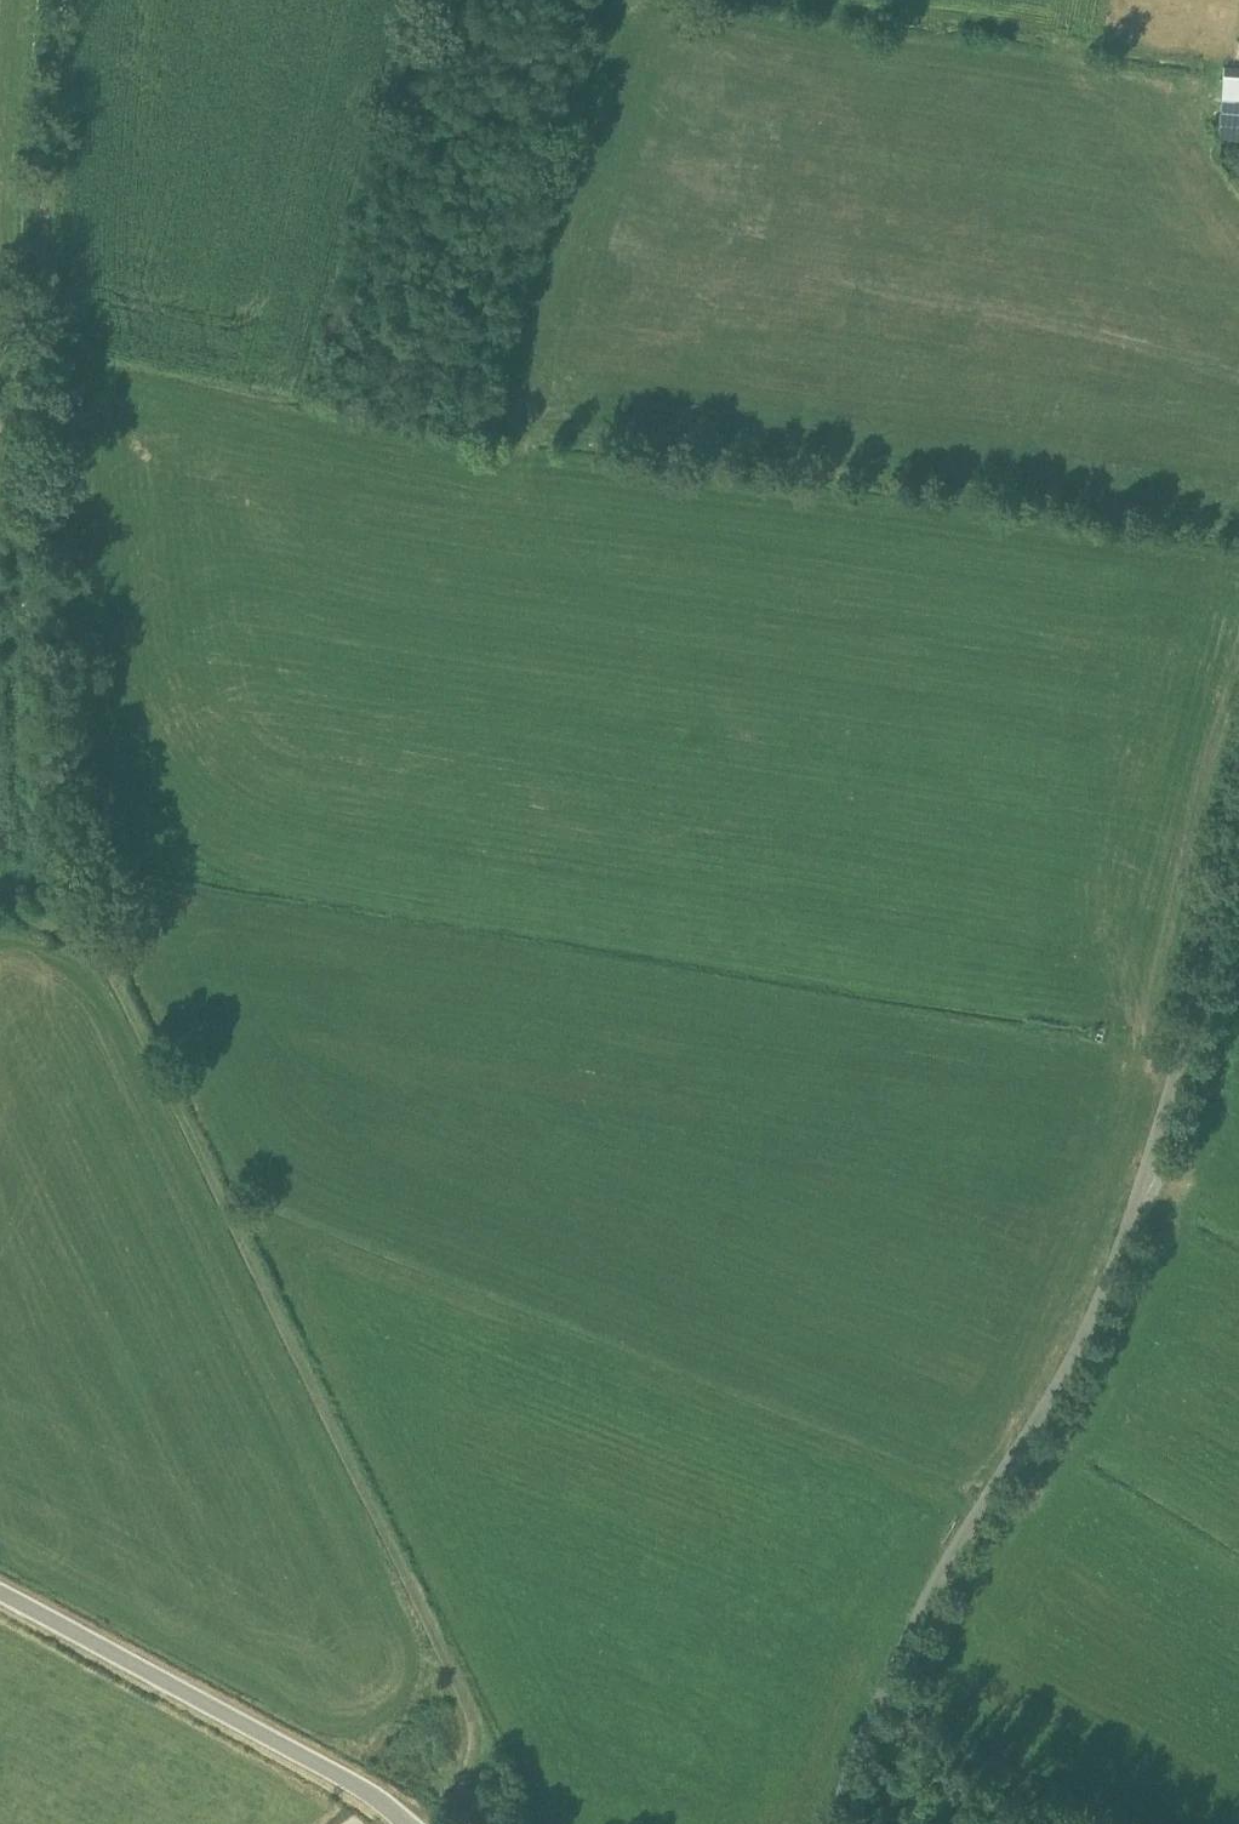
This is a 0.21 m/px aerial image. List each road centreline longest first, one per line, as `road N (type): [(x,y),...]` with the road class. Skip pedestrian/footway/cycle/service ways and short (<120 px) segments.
road 1 (track): [(468,1823),(472,1731),(460,1693),(123,980),(72,924),(0,884)]
road 2 (unclassified): [(410,1823),(341,1775),(0,1594)]
road 3 (track): [(0,376),(42,281),(52,0)]

